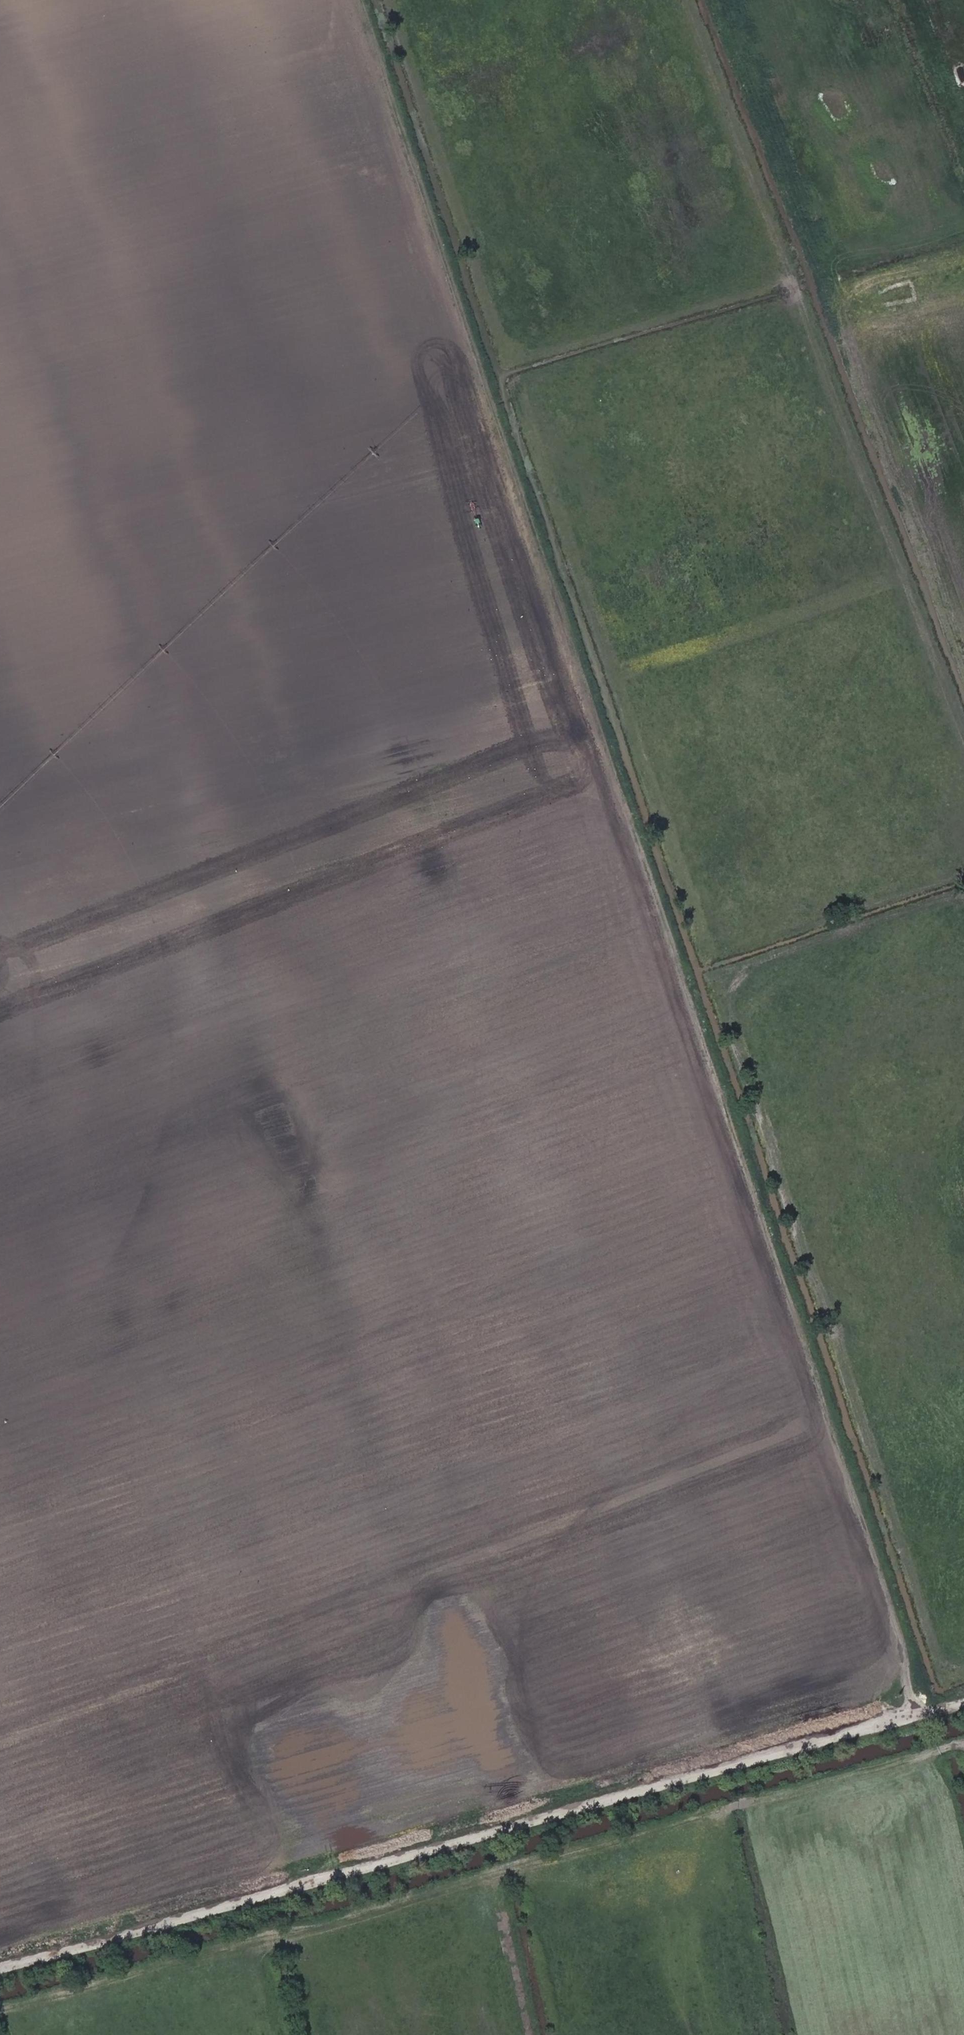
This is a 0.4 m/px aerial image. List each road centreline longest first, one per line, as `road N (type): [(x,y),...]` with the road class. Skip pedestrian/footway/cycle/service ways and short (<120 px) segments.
road 1 (track): [(963,1699),(0,1968)]

